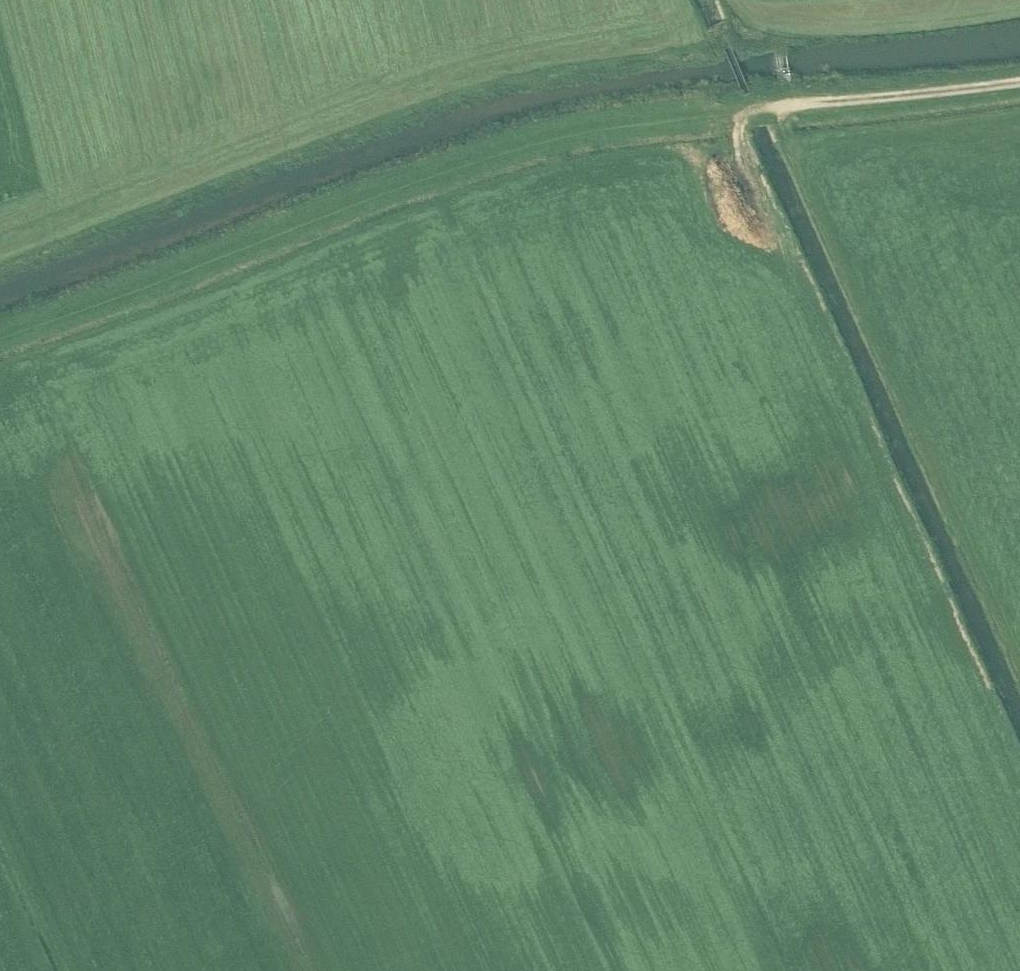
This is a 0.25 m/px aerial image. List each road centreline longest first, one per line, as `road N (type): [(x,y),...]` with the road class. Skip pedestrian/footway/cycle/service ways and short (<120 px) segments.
road 1 (track): [(1019,81),(756,109),(743,127),(750,162)]

